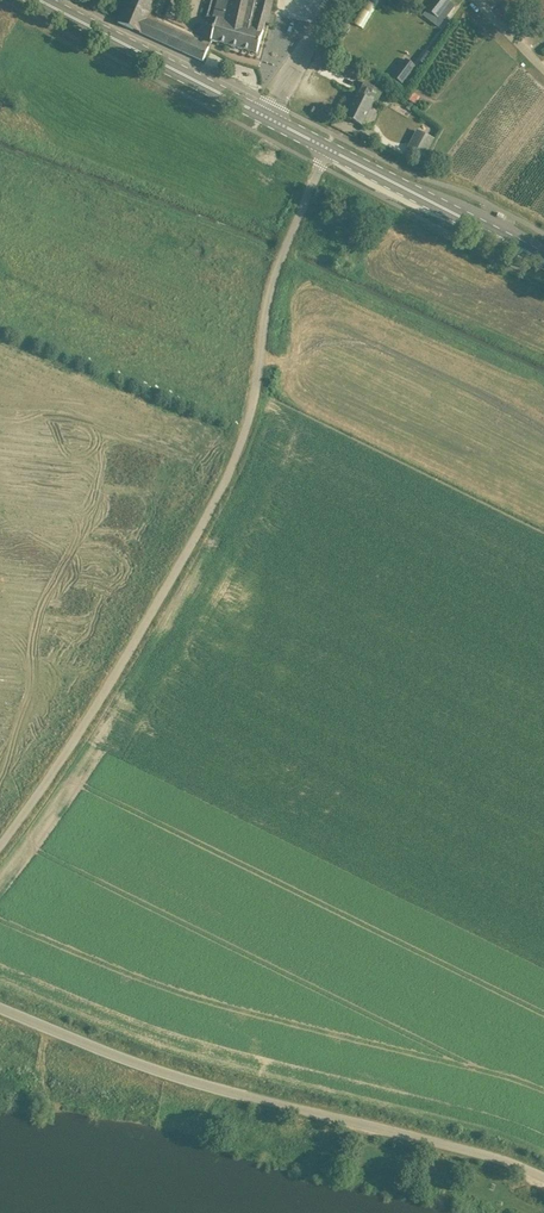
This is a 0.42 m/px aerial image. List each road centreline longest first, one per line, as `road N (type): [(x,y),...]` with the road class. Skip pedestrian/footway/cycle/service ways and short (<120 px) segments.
road 1 (unclassified): [(0,845),(111,683),(218,497),(254,411),(270,291),(329,149)]
road 2 (unclassified): [(543,1173),(179,1074),(0,1008)]
road 3 (primary): [(266,116),(39,0)]
road 4 (primary): [(543,261),(329,149)]
road 5 (unclassified): [(266,116),(341,0)]

